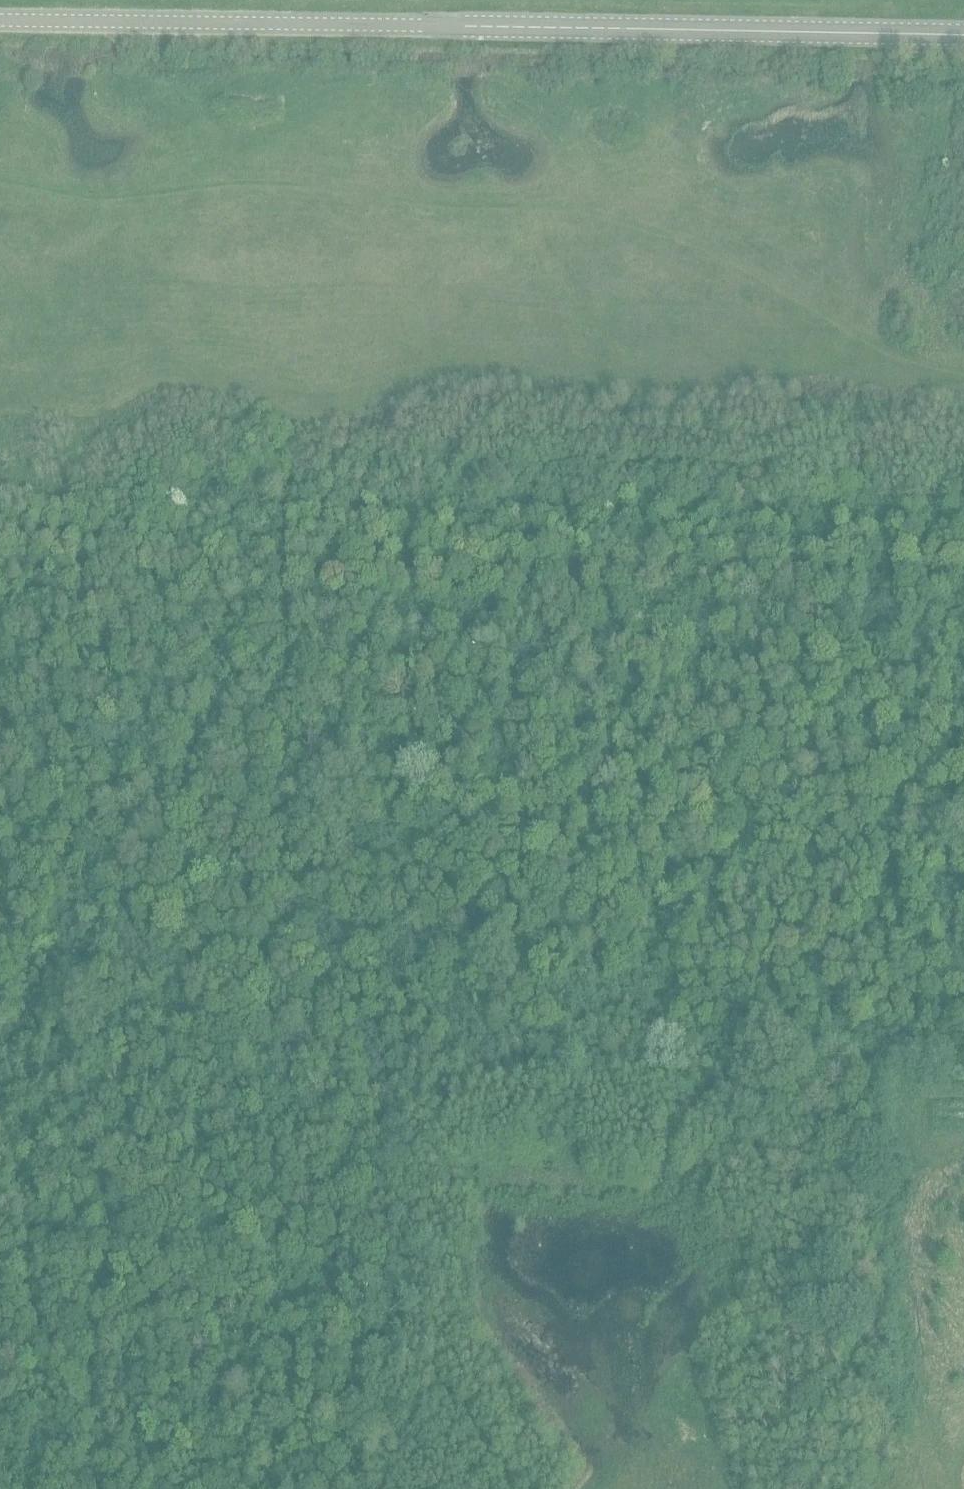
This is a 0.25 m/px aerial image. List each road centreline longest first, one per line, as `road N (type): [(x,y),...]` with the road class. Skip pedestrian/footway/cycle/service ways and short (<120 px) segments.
road 1 (tertiary): [(0,22),(963,36)]
road 2 (track): [(123,555),(963,579)]
road 3 (track): [(0,552),(123,555)]

